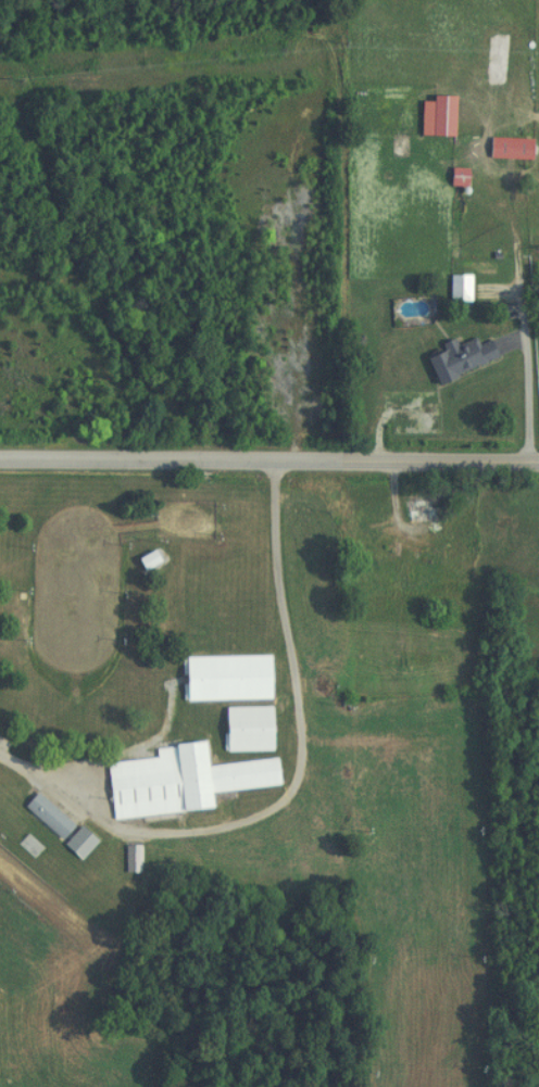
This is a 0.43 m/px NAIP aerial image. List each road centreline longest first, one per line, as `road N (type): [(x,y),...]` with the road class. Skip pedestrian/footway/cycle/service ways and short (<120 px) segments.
road 1 (residential): [(0,767),(105,836),(137,845),(241,831),(298,788),(300,729),(276,546),(276,463)]
road 2 (secondary): [(0,468),(538,462)]
road 3 (residential): [(524,463),(518,333)]

